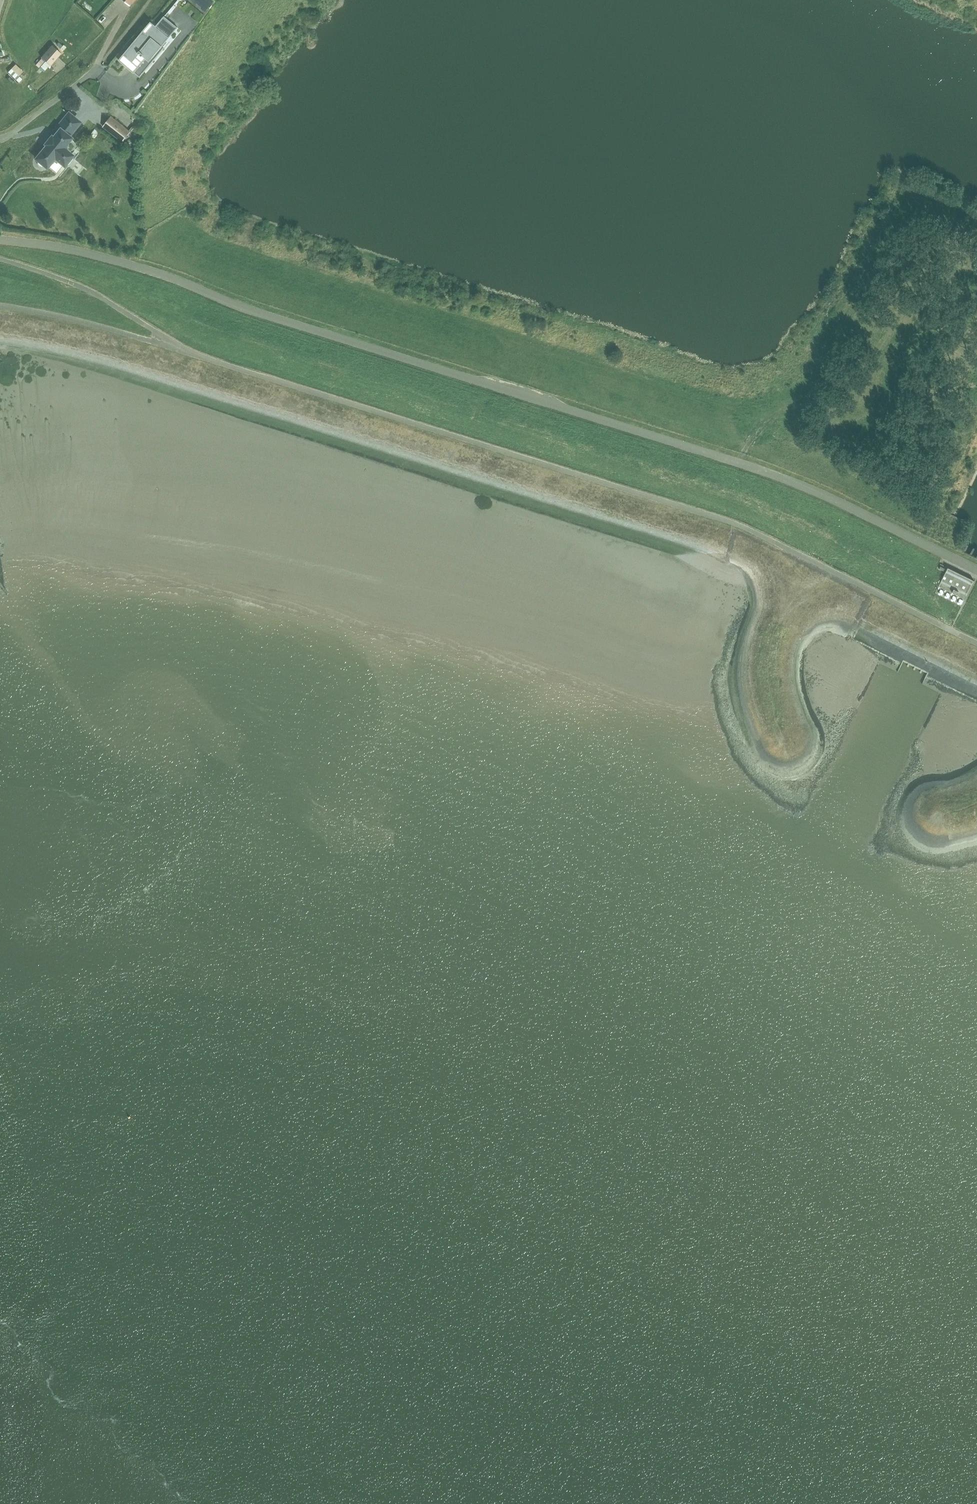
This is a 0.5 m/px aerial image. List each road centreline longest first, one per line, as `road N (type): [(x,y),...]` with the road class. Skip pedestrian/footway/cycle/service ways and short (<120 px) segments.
road 1 (unclassified): [(976,570),(789,480),(716,454),(237,307),(101,255),(0,240)]
road 2 (unclassified): [(0,139),(100,62)]

